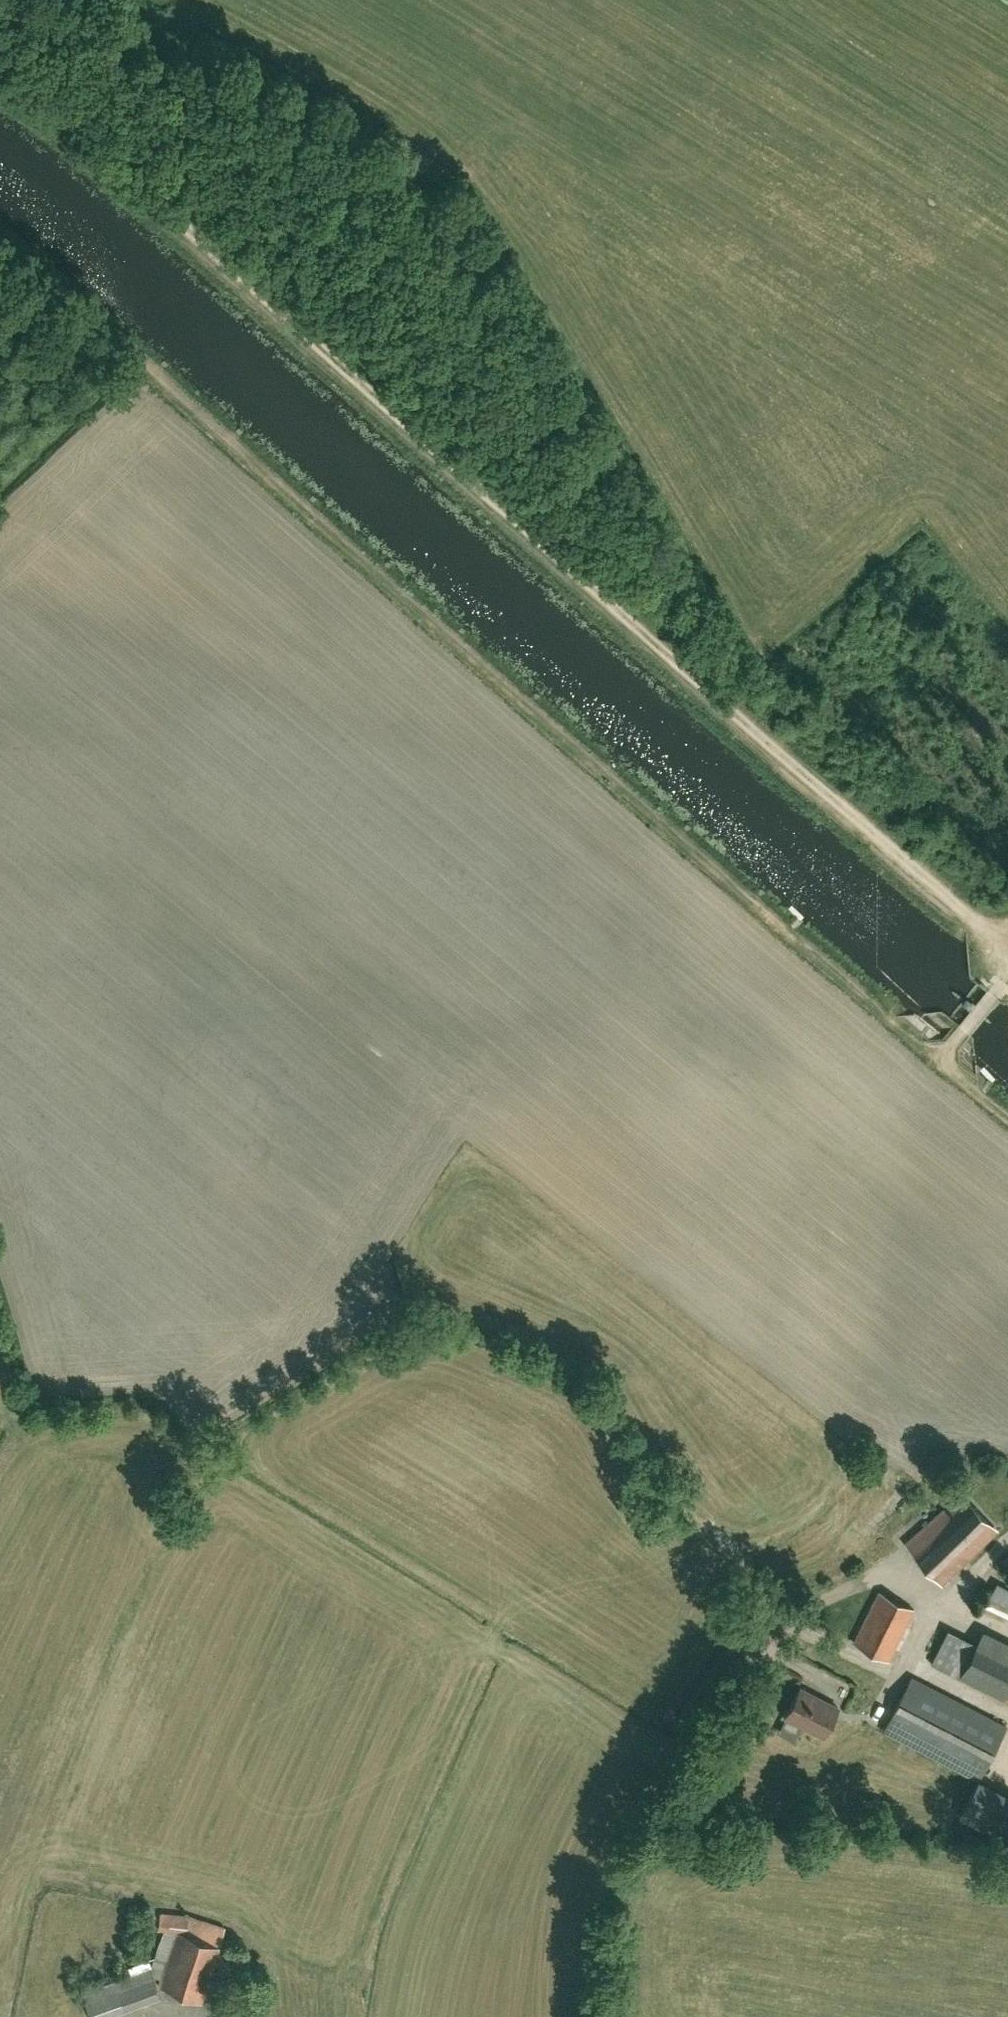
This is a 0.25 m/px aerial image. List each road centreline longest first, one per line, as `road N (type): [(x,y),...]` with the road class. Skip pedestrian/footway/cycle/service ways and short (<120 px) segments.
road 1 (track): [(999,948),(0,64)]

